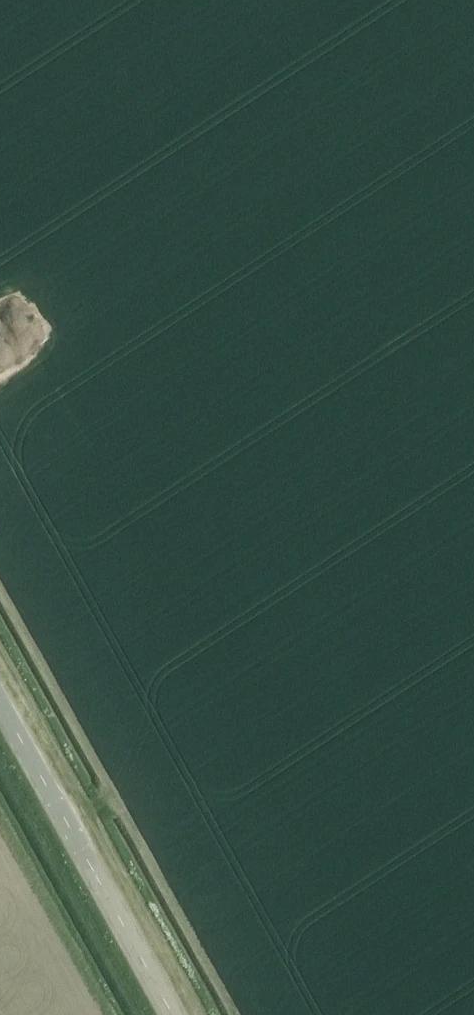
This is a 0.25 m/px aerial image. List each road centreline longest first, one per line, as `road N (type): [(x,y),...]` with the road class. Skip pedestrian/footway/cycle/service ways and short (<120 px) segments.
road 1 (tertiary): [(174,1014),(0,700)]

